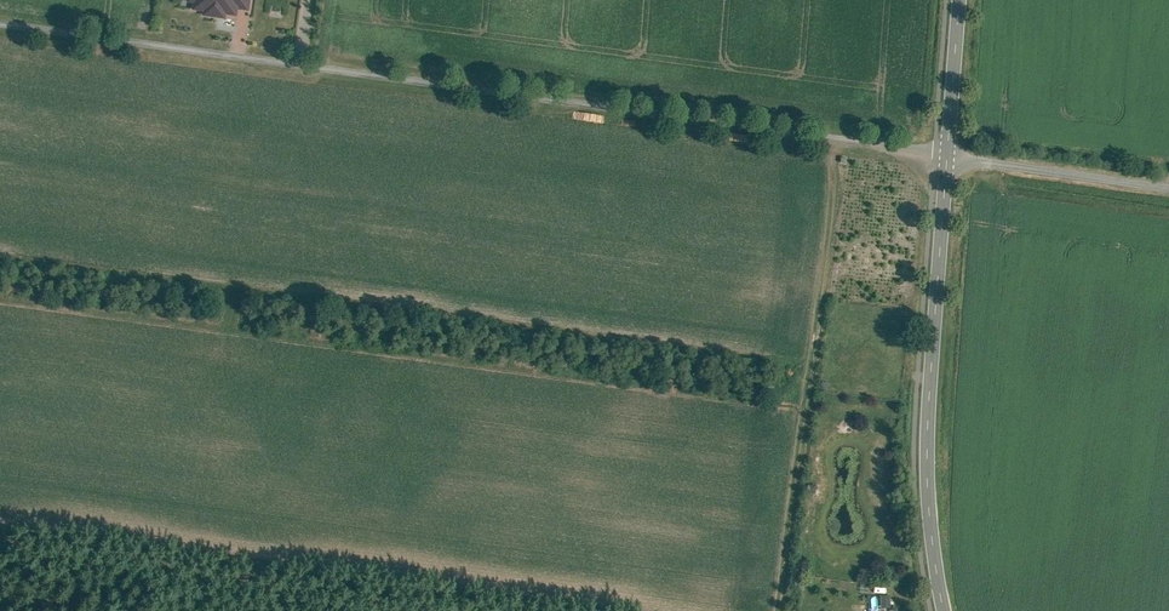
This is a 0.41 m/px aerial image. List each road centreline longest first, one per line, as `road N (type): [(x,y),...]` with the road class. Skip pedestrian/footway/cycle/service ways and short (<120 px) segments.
road 1 (unclassified): [(947,156),(0,24)]
road 2 (tertiary): [(947,156),(928,416),(945,610)]
road 3 (unclassified): [(1168,187),(947,156)]
road 4 (tertiary): [(959,0),(947,156)]

